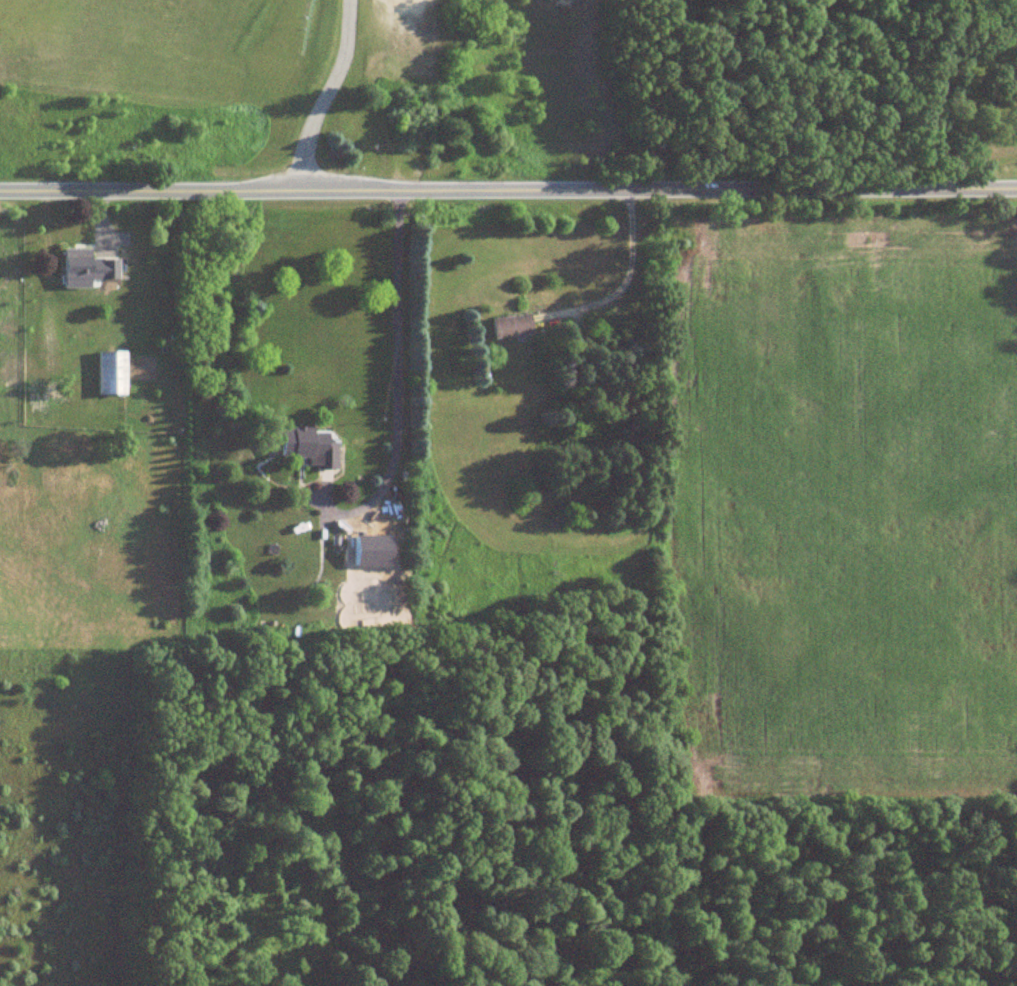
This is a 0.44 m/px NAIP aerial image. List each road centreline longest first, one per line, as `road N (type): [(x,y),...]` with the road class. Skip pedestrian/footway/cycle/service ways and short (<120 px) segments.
road 1 (tertiary): [(1016,190),(629,183),(0,193)]

